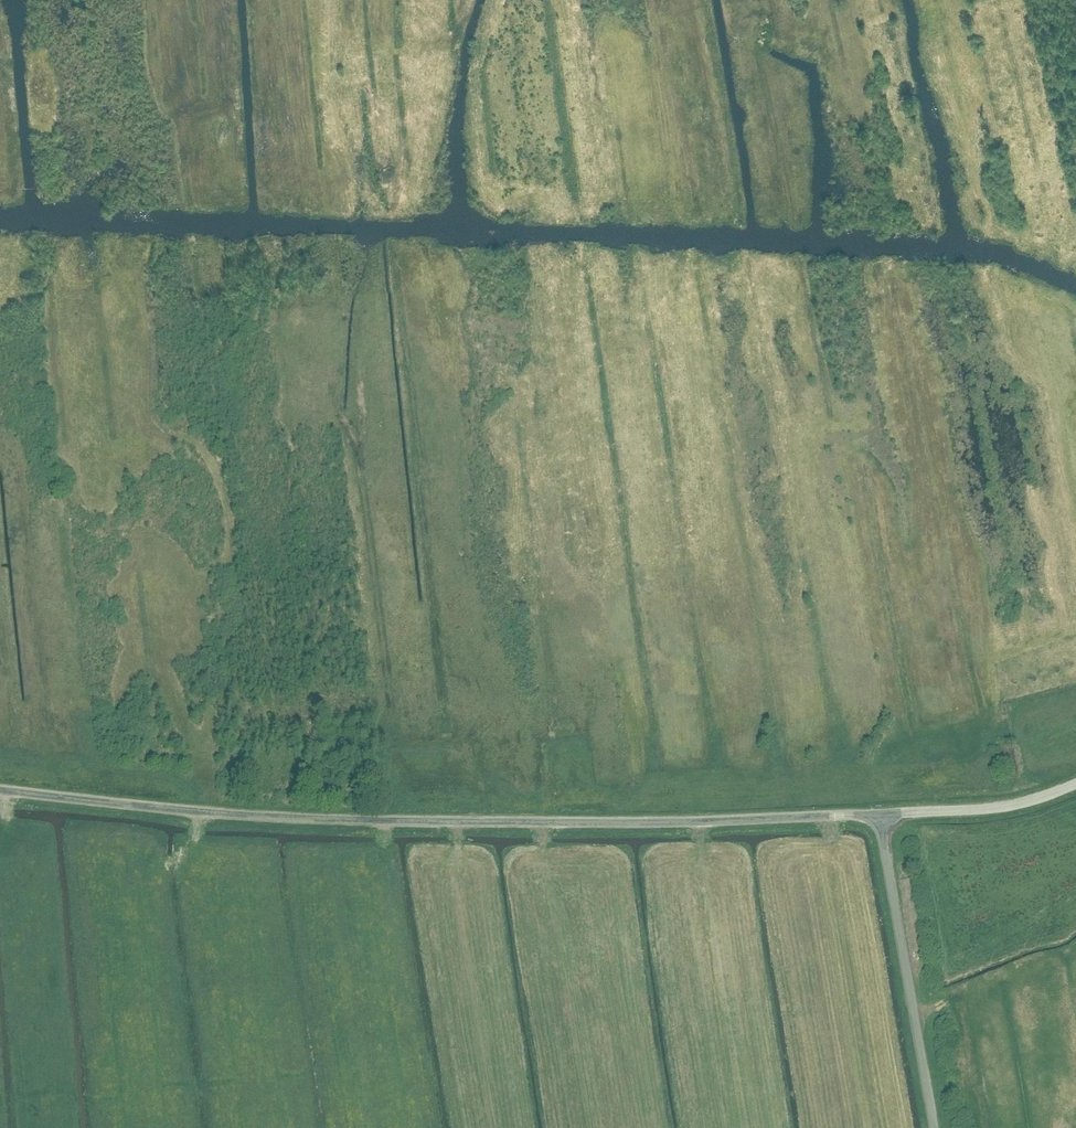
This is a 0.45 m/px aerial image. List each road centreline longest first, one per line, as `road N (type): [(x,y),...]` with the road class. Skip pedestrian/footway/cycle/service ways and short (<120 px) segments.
road 1 (unclassified): [(881,815),(336,827),(0,795)]
road 2 (tertiary): [(933,1127),(881,815)]
road 3 (tertiary): [(881,815),(997,809),(1075,784)]

